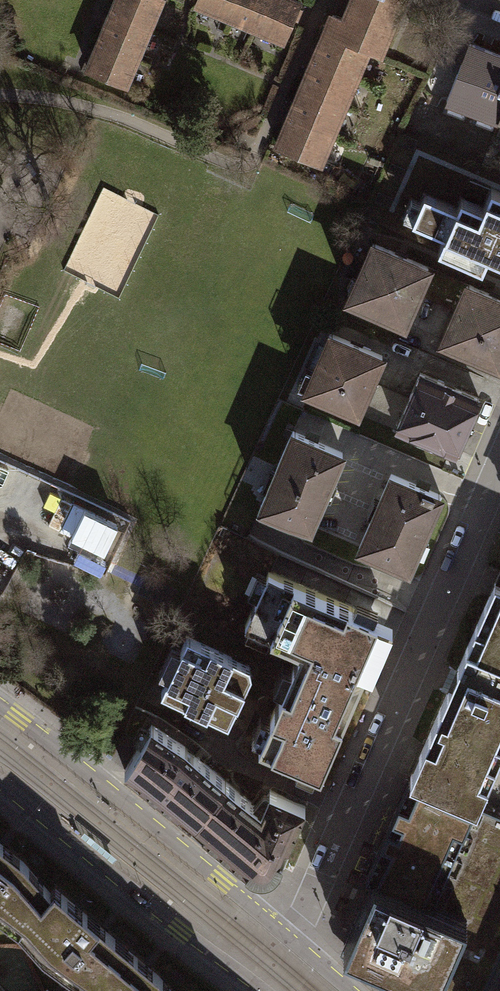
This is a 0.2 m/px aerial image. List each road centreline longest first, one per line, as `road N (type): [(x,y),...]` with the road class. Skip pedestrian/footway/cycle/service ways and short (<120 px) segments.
road 1 (residential): [(499,469),(326,874),(289,934)]
road 2 (tertiary): [(289,934),(0,708)]
road 3 (tertiary): [(0,785),(255,990)]

